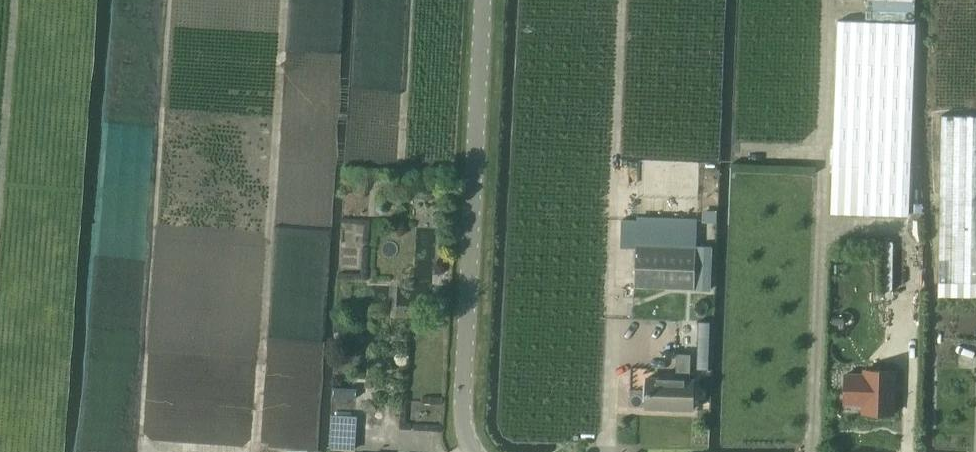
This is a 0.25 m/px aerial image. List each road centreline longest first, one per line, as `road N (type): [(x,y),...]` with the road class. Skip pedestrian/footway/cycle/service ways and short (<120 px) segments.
road 1 (unclassified): [(473,451),(462,400),(488,0)]
road 2 (track): [(167,0),(136,451)]
road 3 (track): [(255,451),(285,0)]
road 4 (track): [(812,451),(828,0)]
road 5 (track): [(607,451),(622,0)]
road 6 (track): [(0,185),(14,0)]
road 7 (track): [(410,0),(401,161)]

